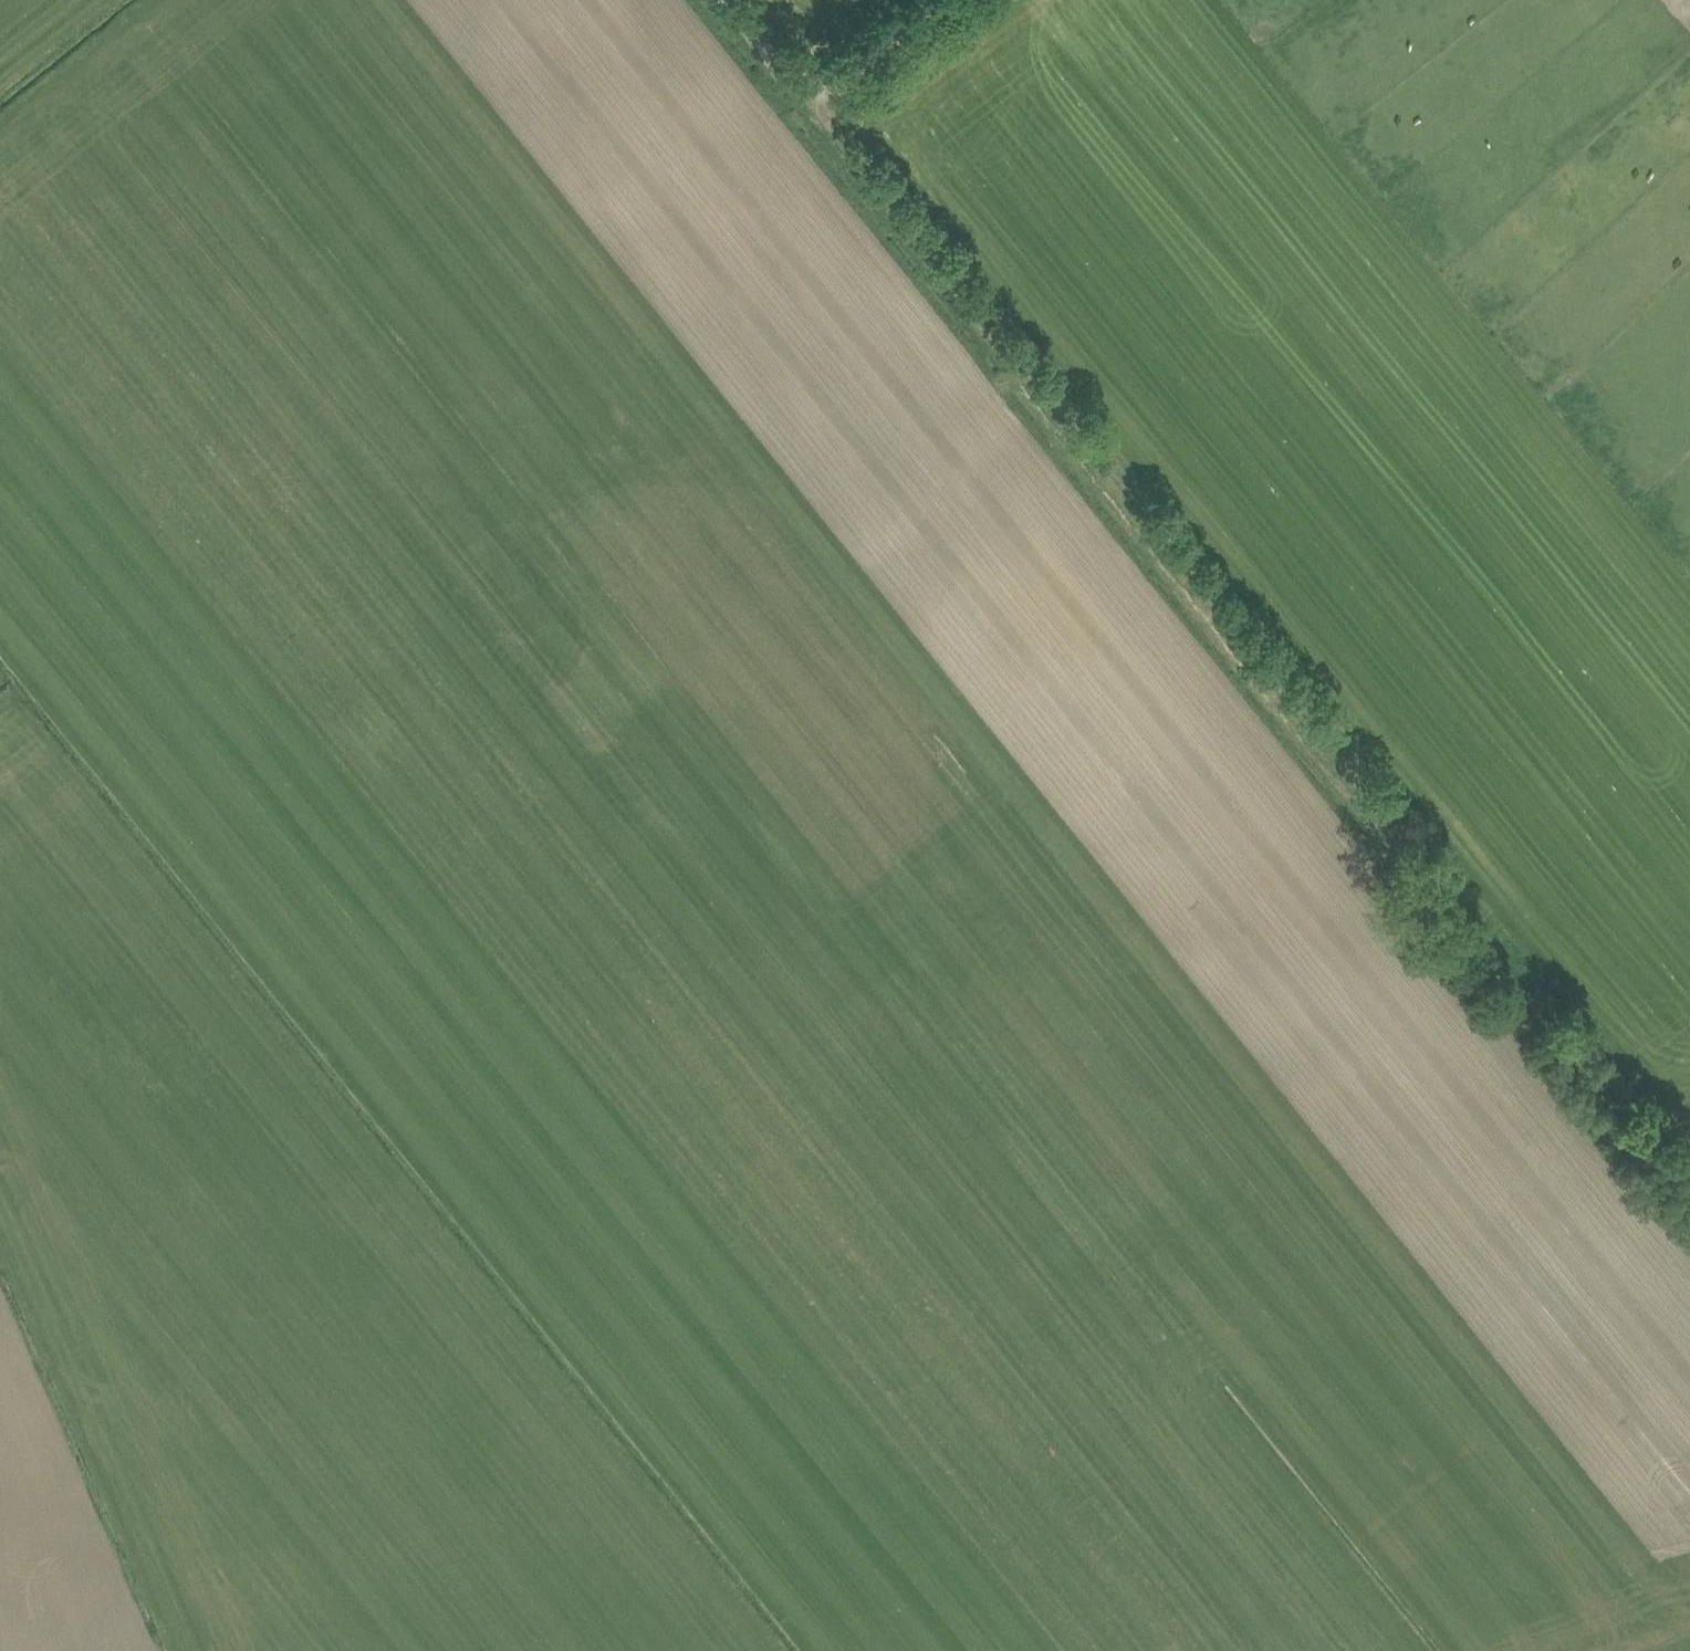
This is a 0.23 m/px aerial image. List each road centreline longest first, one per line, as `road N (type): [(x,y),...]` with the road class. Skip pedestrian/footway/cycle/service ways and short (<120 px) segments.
road 1 (track): [(1689,1192),(736,0)]
road 2 (unclassified): [(817,96),(942,0)]

